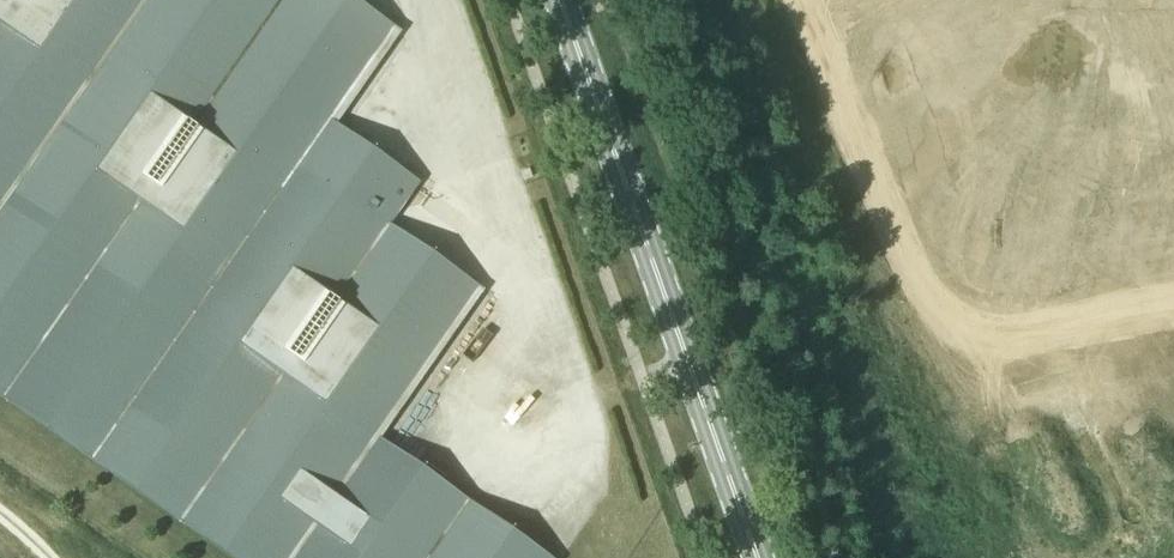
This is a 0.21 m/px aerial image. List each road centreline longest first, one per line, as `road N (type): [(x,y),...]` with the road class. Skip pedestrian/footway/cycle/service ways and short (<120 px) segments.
road 1 (secondary): [(758,557),(561,0)]

